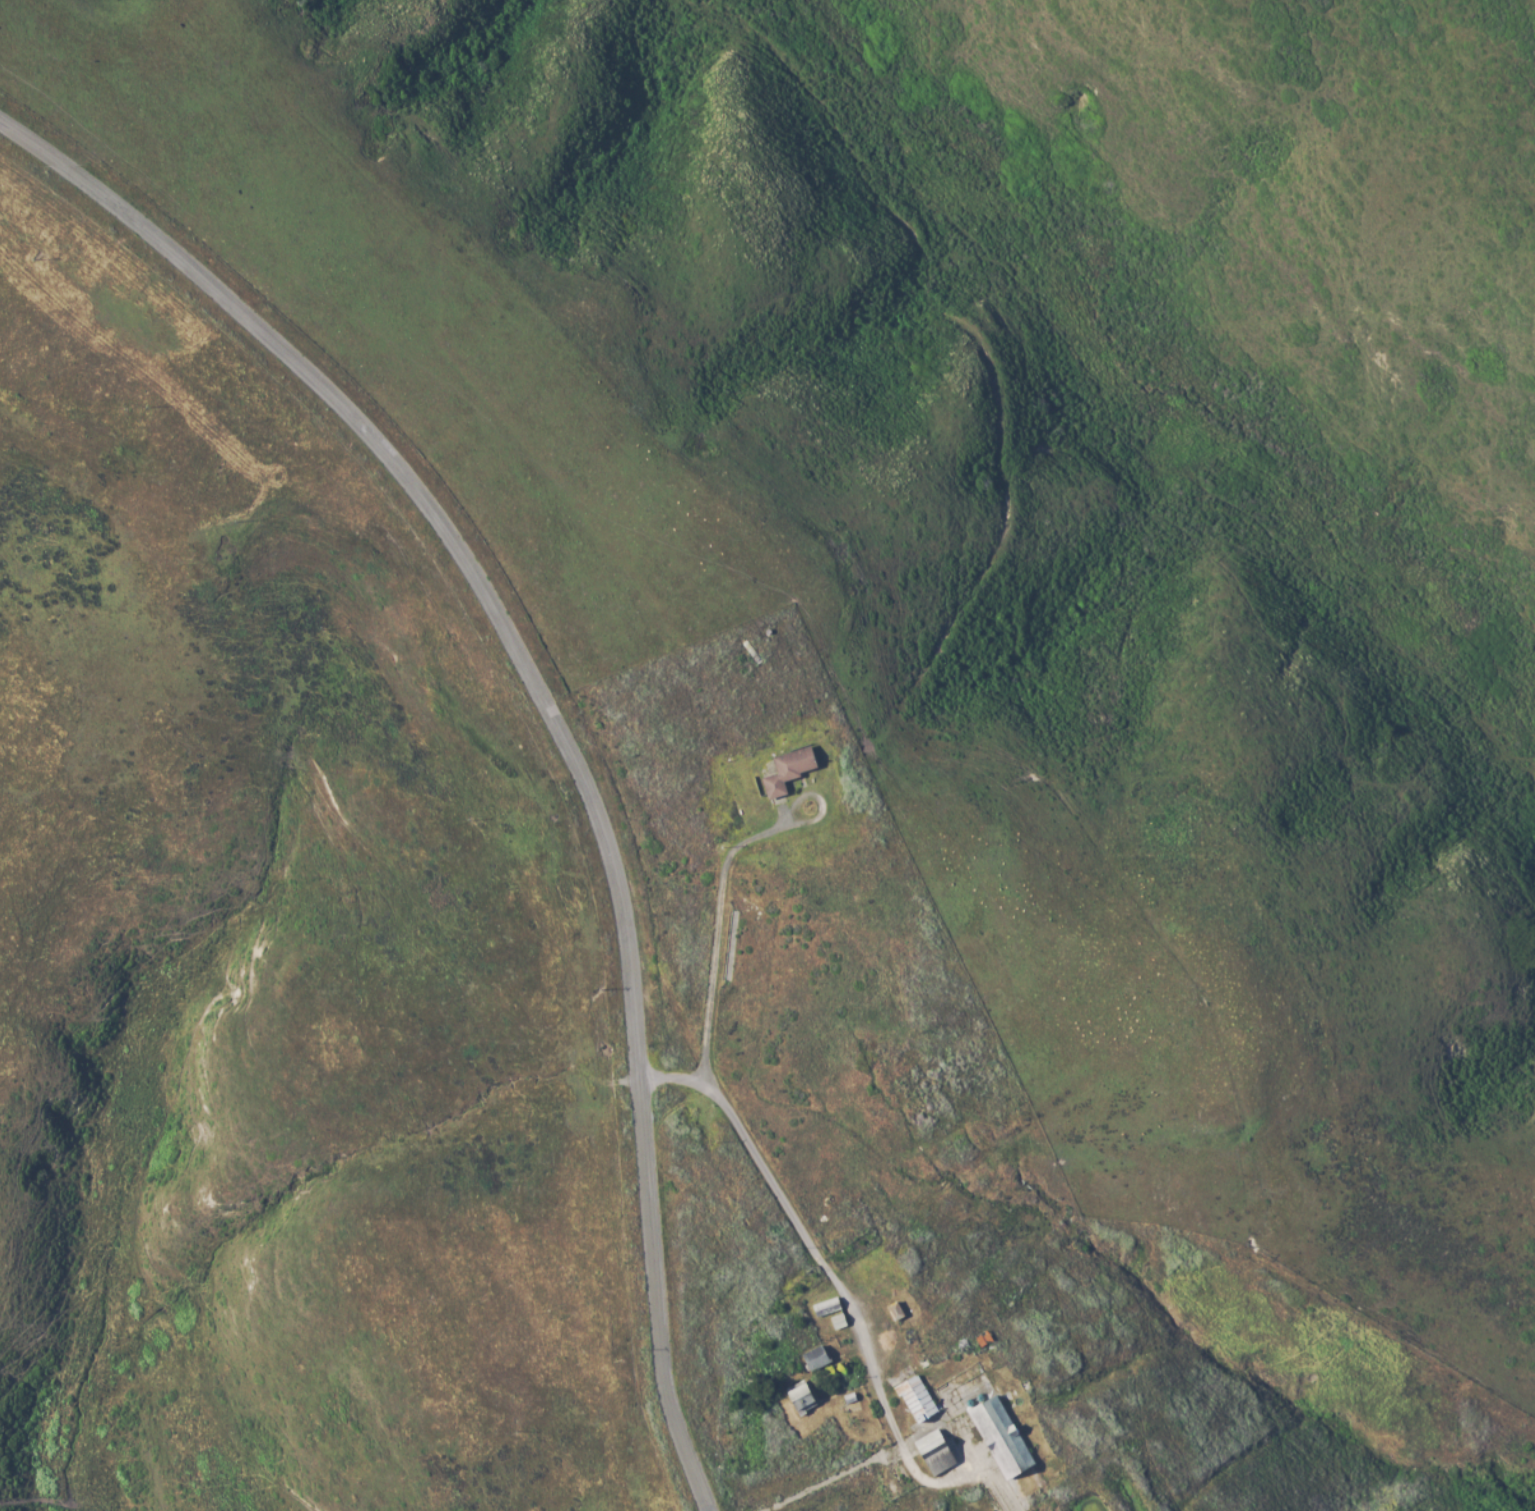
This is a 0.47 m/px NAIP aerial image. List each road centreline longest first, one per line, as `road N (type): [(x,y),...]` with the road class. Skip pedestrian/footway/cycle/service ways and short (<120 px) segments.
road 1 (residential): [(668,1394),(617,873),(592,801),(529,680),(450,534),(342,409),(216,288),(0,120)]
road 2 (residential): [(708,1510),(668,1394)]

